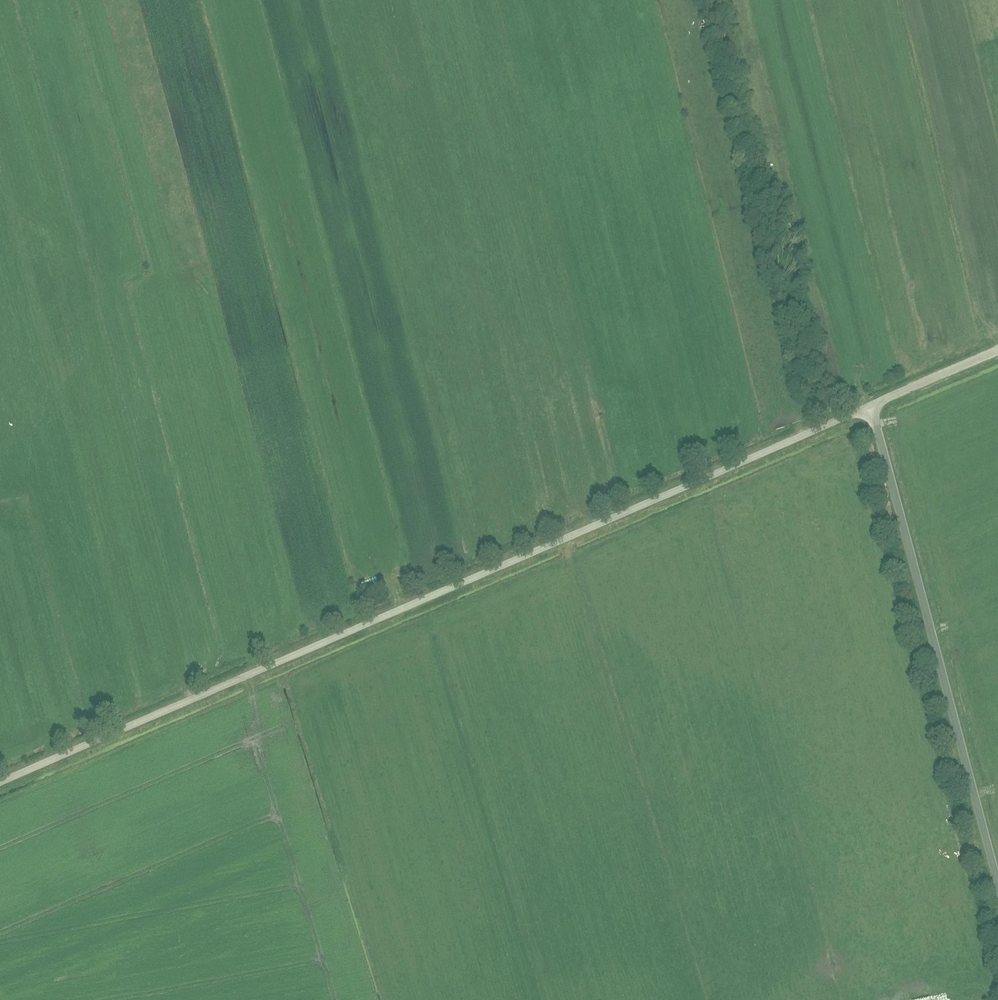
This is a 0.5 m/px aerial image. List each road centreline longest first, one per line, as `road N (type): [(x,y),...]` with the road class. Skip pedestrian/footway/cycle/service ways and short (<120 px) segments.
road 1 (unclassified): [(0,780),(870,406)]
road 2 (unclassified): [(997,889),(870,406)]
road 3 (unclassified): [(870,406),(997,350)]

